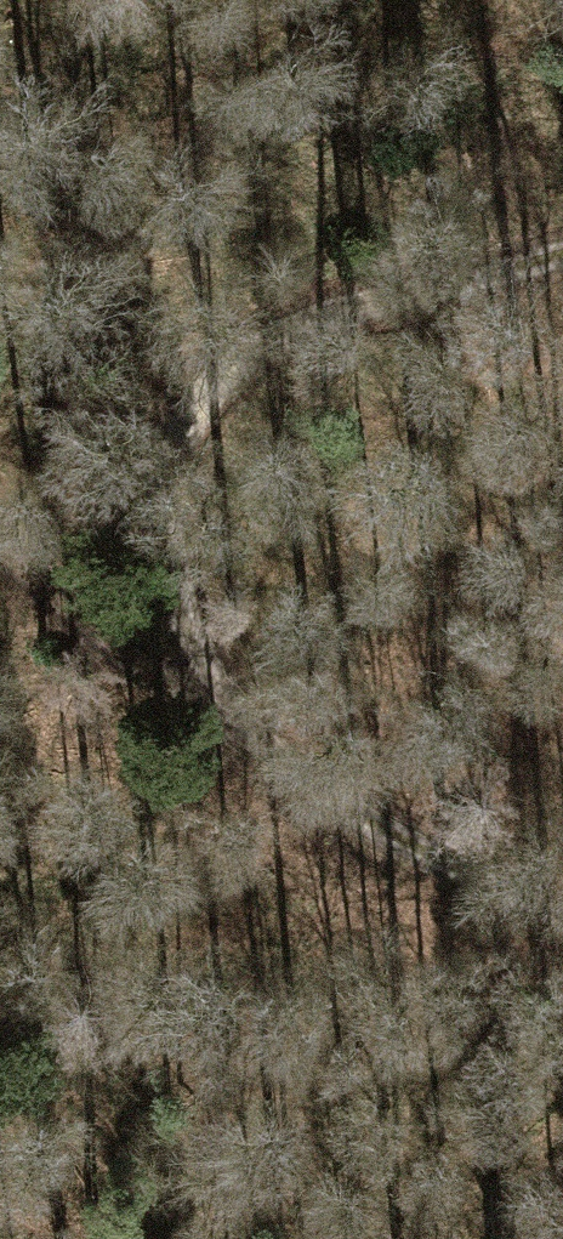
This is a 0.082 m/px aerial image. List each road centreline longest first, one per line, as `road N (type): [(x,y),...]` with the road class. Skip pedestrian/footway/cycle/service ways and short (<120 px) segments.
road 1 (track): [(256,767),(166,547),(200,431),(299,300),(562,252)]
road 2 (track): [(562,918),(256,767),(0,542)]

